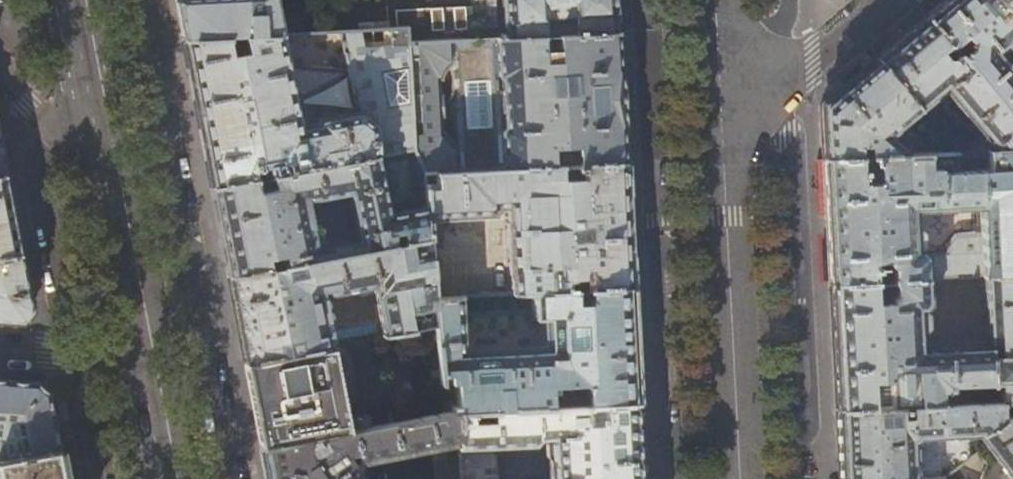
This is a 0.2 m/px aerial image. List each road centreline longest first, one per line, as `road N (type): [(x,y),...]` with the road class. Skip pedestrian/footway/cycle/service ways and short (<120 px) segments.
road 1 (tertiary): [(739,478),(722,137)]
road 2 (residential): [(722,137),(884,0)]
road 3 (secondary): [(101,173),(141,360)]
road 4 (secondary): [(70,0),(101,173)]
road 5 (residential): [(0,72),(101,173)]
road 6 (residential): [(0,349),(141,360)]
road 7 (tertiary): [(722,137),(715,0)]
road 8 (secondary): [(141,360),(166,478)]

